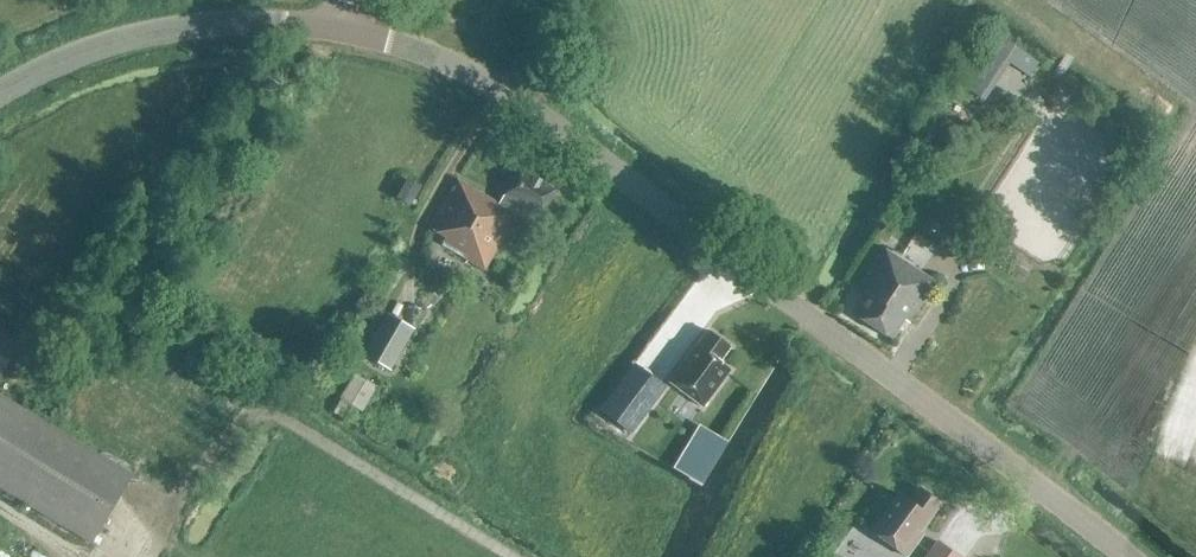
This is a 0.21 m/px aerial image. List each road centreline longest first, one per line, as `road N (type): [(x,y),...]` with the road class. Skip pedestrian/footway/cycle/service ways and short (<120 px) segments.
road 1 (unclassified): [(1105,556),(640,190),(457,61),(337,27)]
road 2 (unclassified): [(0,94),(42,70),(140,38),(279,23),(337,27)]

